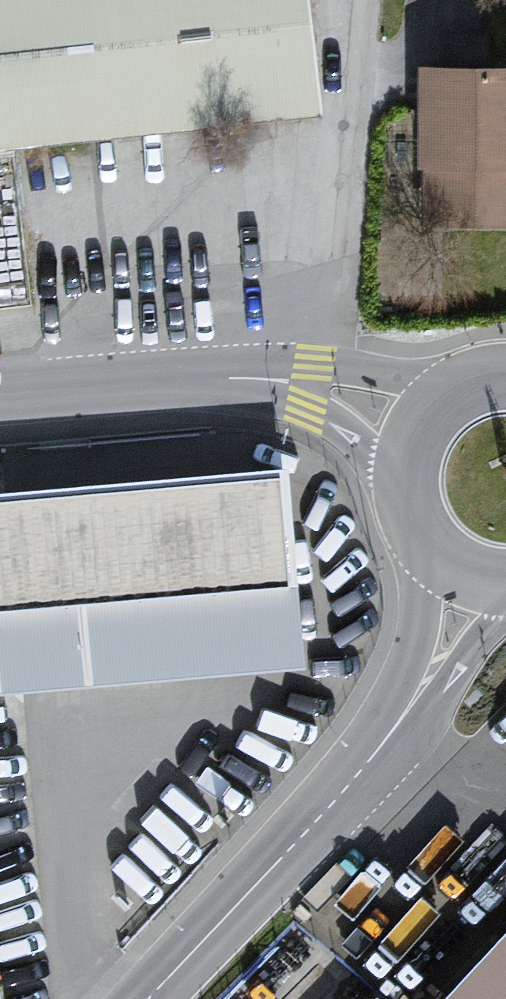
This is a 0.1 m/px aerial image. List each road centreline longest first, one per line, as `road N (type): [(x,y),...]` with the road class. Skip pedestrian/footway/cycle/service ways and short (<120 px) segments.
road 1 (tertiary): [(404,720),(148,998)]
road 2 (residential): [(470,385),(332,369),(226,379)]
road 3 (residential): [(226,379),(0,397)]
road 4 (residential): [(226,379),(329,418),(404,490)]
road 5 (tertiary): [(423,541),(421,628),(404,720)]
road 6 (tertiary): [(404,720),(505,618)]
road 7 (tertiary): [(470,385),(418,429),(404,490)]

